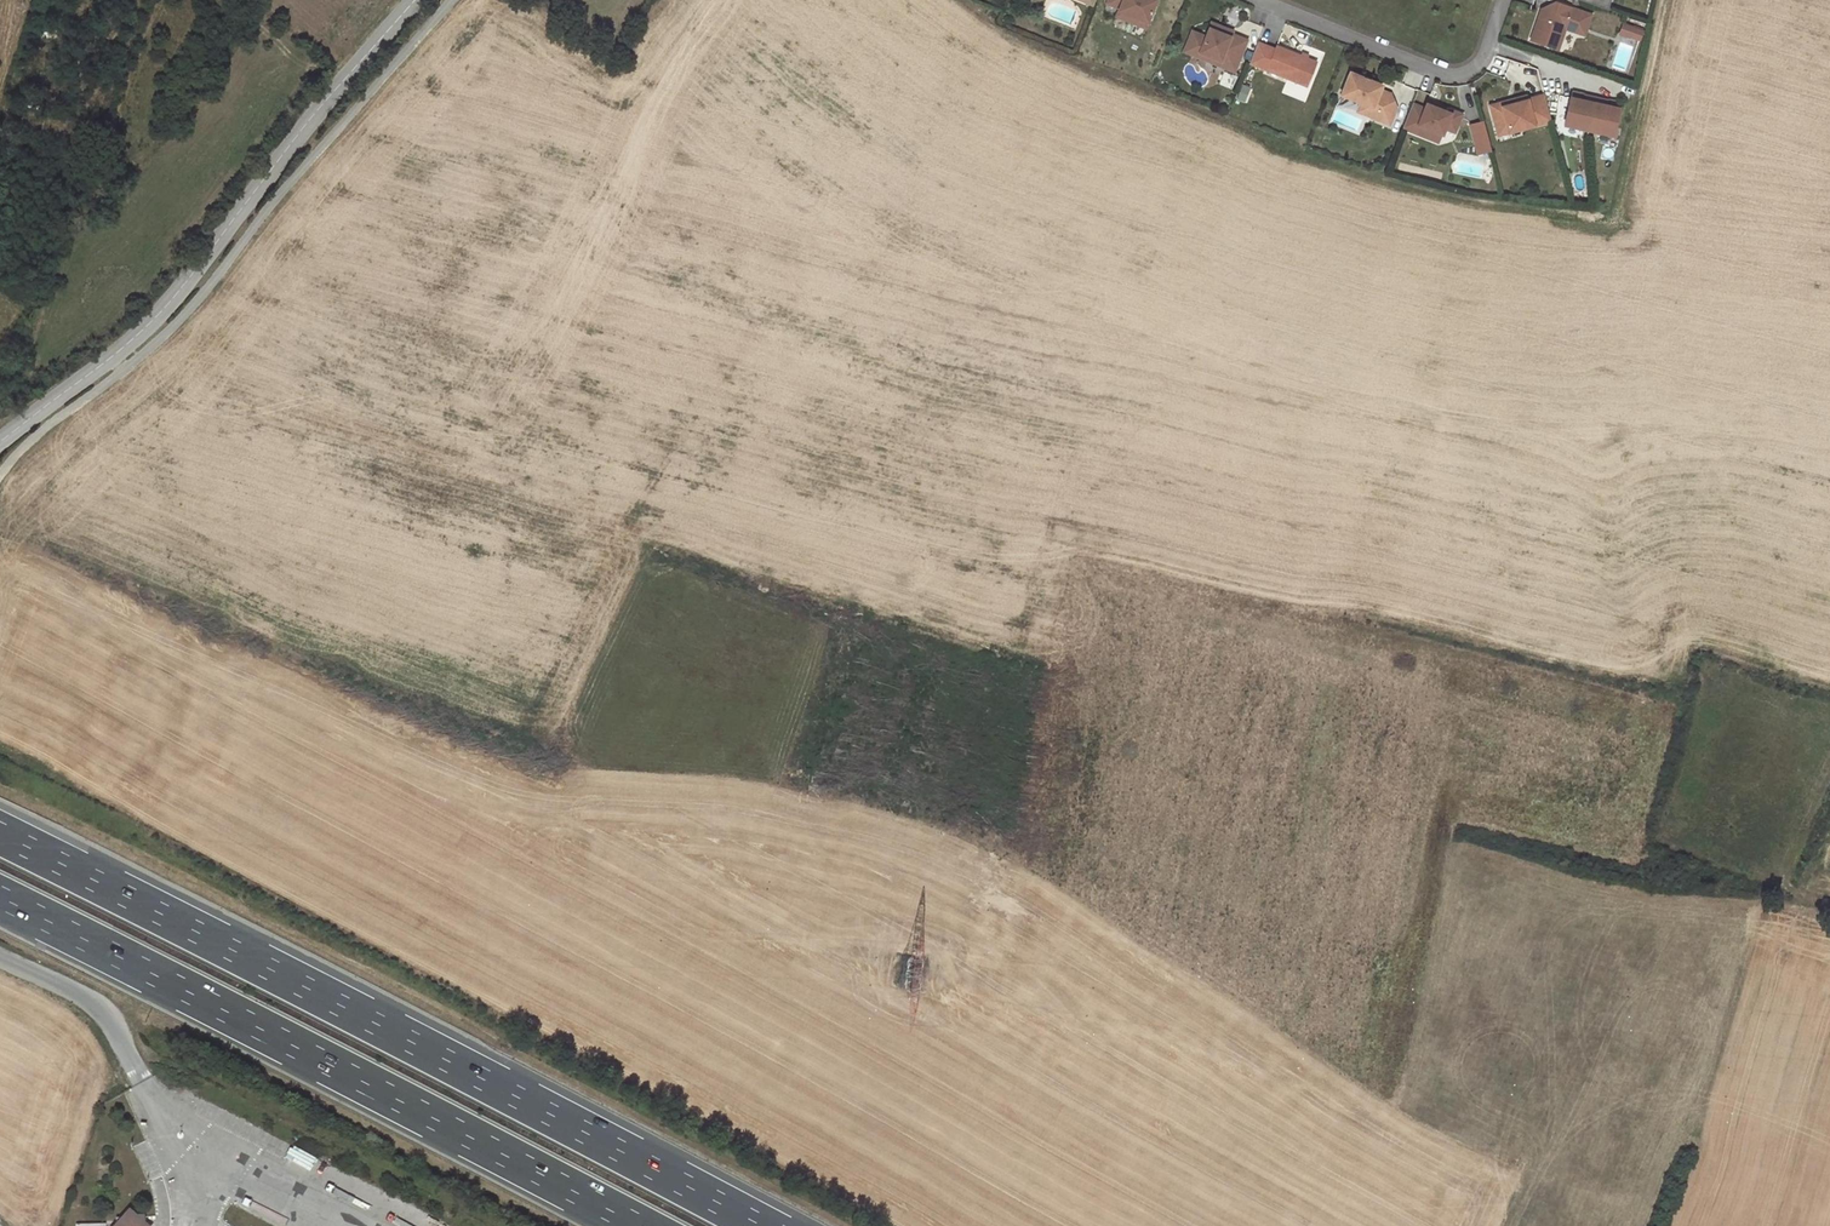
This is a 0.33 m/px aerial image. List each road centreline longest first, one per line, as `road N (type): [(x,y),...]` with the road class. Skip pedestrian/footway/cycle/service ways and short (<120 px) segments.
road 1 (motorway): [(763,1225),(0,833)]
road 2 (motorway): [(0,898),(638,1225)]
road 3 (unclassified): [(0,439),(137,336),(415,0)]
road 4 (residential): [(1258,0),(1446,75),(1482,59),(1505,0)]
road 5 (unclassified): [(0,956),(87,996),(114,1024),(144,1081)]

